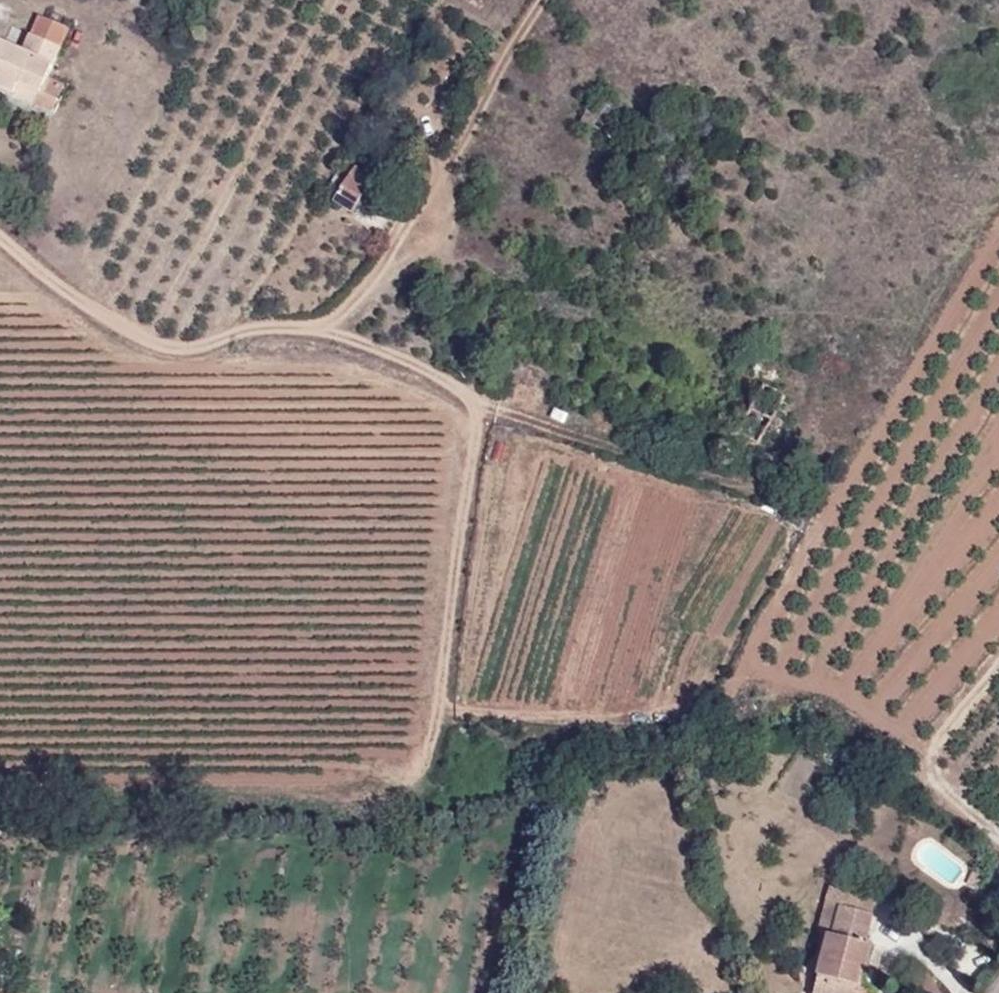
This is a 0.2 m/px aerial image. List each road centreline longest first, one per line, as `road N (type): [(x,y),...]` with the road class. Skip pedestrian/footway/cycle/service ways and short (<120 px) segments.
road 1 (track): [(998,670),(947,728),(934,772),(998,833)]

